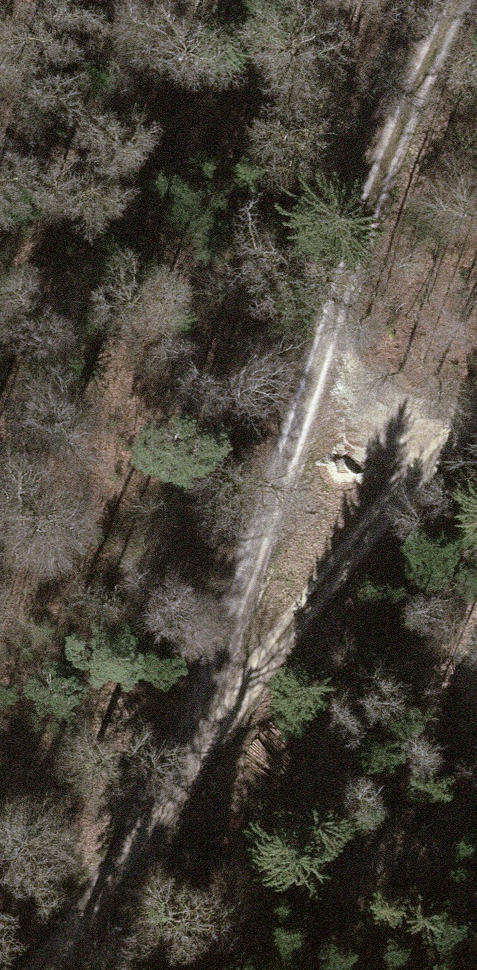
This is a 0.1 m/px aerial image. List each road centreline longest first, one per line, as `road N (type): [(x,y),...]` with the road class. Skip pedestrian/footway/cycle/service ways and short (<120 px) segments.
road 1 (track): [(442,0),(168,811),(27,969)]
road 2 (track): [(476,415),(367,537),(168,811)]

